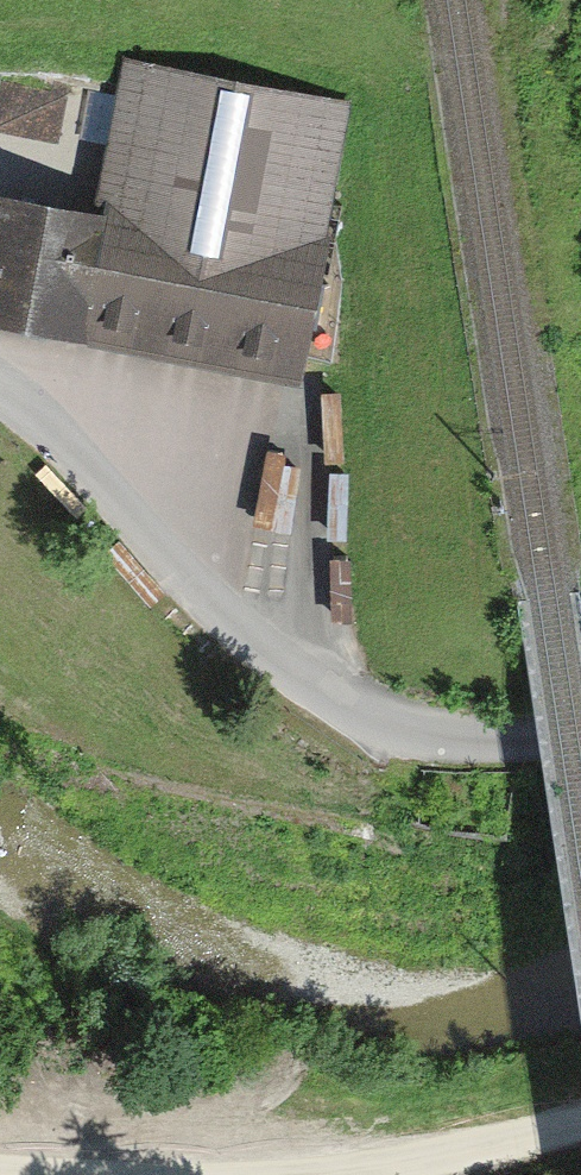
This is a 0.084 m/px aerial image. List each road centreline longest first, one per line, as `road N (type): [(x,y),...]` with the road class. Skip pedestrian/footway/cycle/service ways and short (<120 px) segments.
road 1 (residential): [(0,396),(205,594),(340,701),(441,737),(580,738)]
road 2 (track): [(404,0),(525,606)]
road 3 (track): [(580,1121),(395,1162),(256,1174)]
road 4 (track): [(209,1174),(0,1166)]

